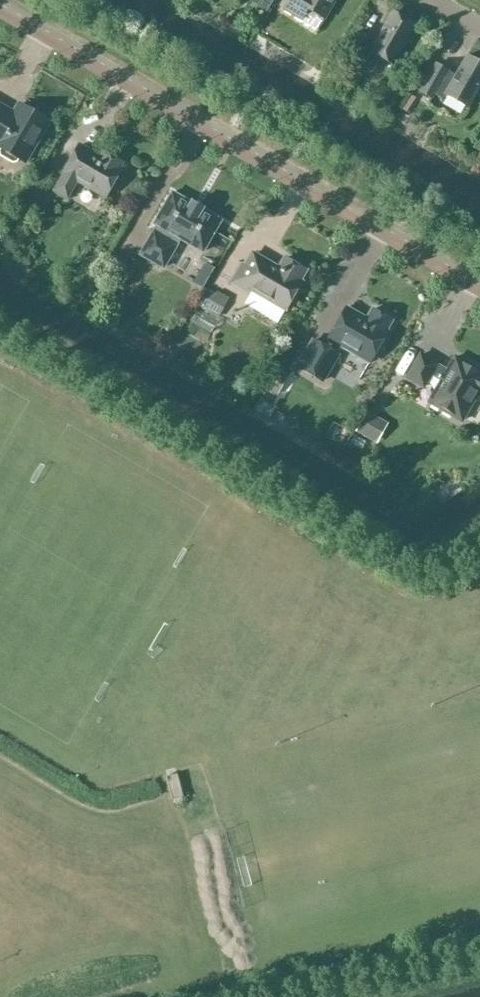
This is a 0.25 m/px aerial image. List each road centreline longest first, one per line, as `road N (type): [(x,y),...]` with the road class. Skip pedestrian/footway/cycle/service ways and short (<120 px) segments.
road 1 (residential): [(479,291),(0,11)]

